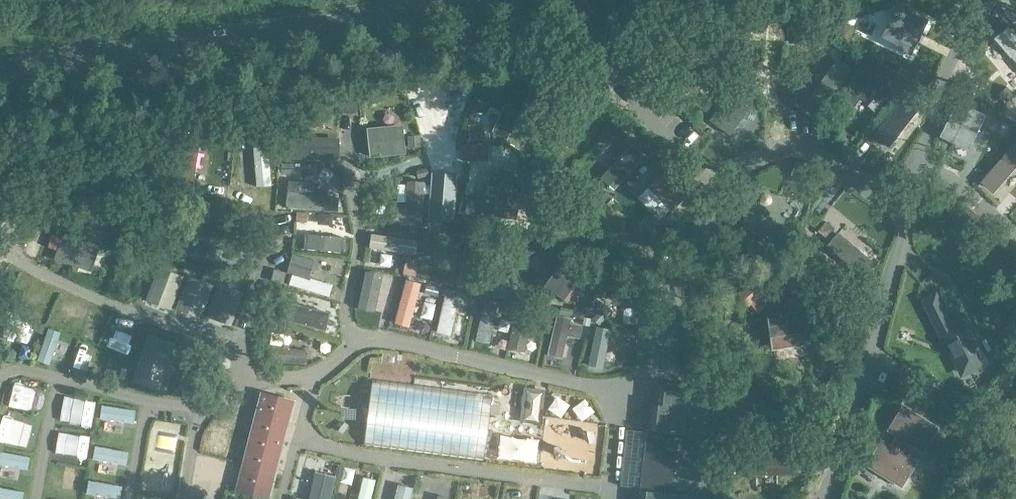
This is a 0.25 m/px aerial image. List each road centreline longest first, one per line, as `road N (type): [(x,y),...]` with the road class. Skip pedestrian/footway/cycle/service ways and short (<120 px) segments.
road 1 (primary): [(0,73),(492,0)]

